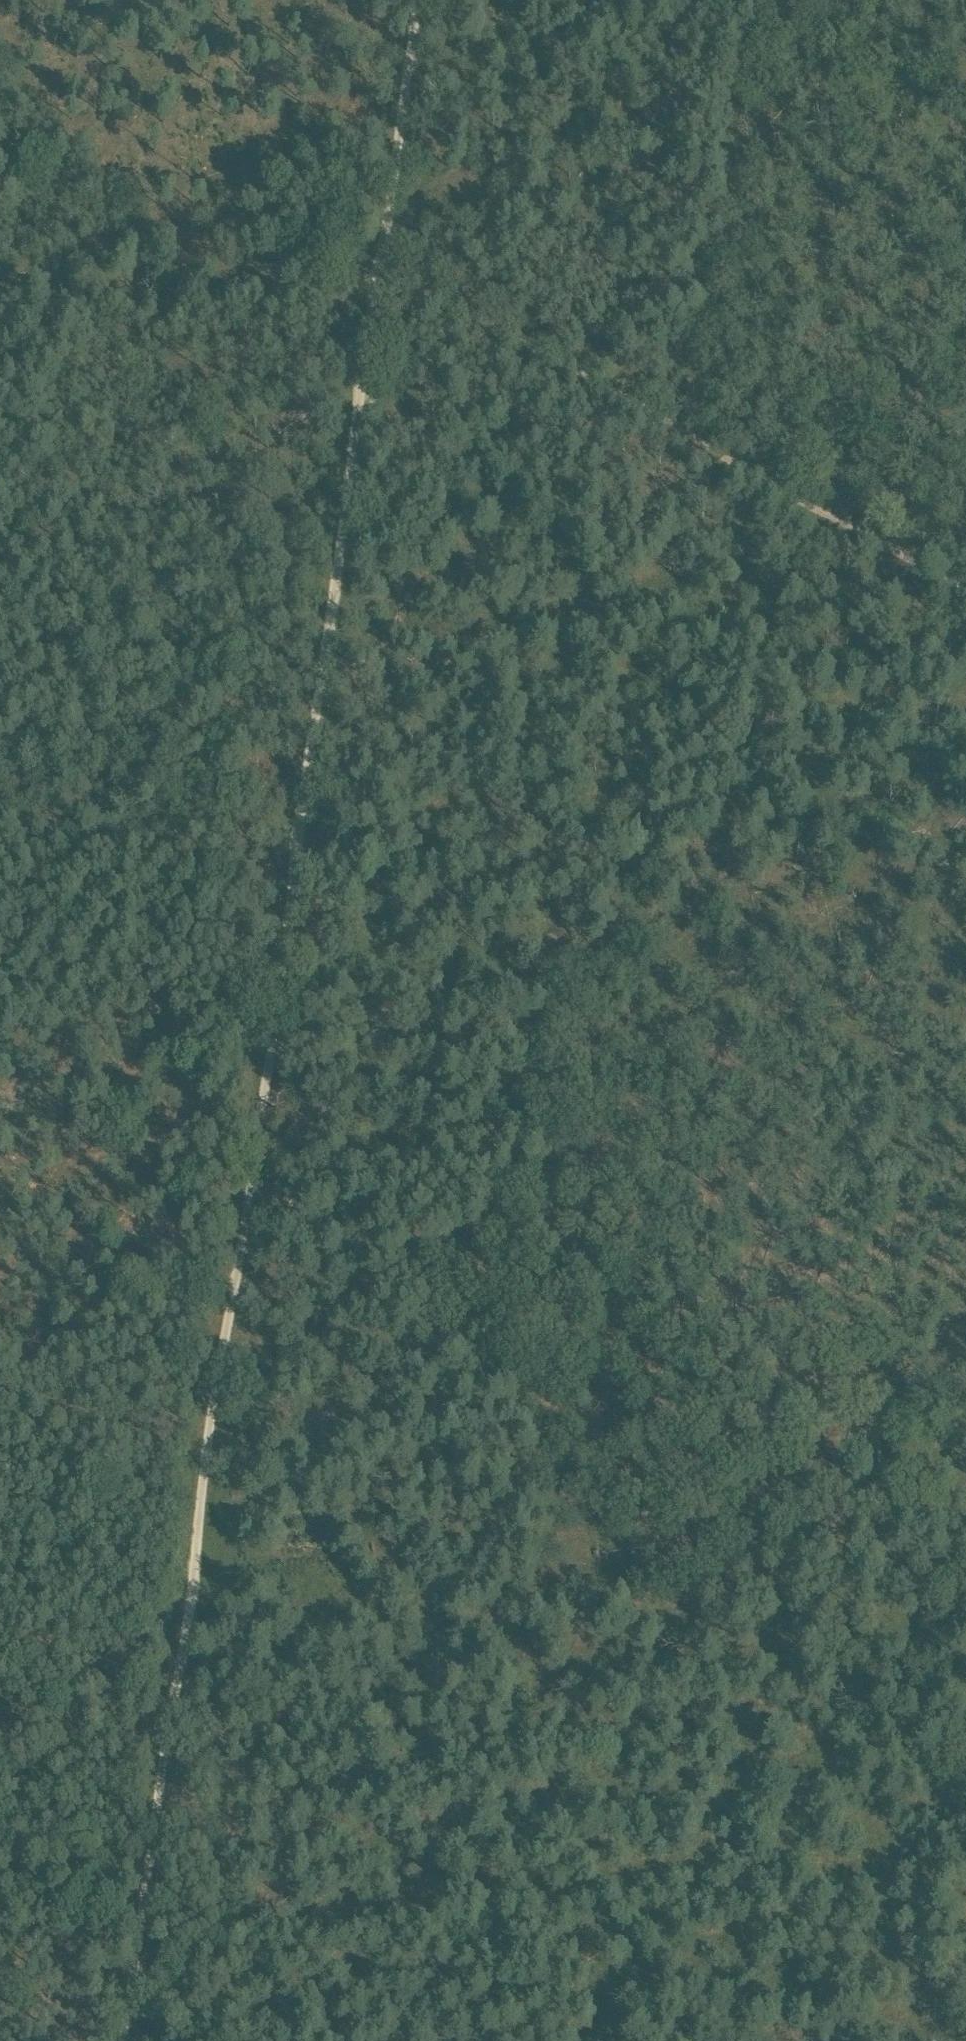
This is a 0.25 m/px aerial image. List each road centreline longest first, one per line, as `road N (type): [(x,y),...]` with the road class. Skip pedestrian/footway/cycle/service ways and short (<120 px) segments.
road 1 (track): [(380,256),(124,2040)]
road 2 (track): [(965,587),(389,272),(380,256)]
road 3 (track): [(380,256),(359,267),(0,292)]
road 4 (track): [(380,256),(416,0)]

